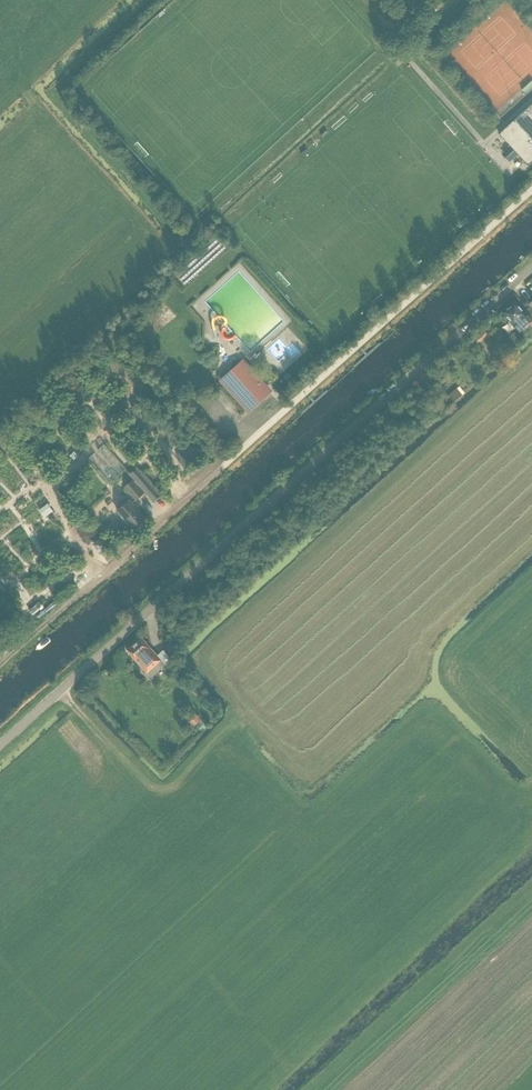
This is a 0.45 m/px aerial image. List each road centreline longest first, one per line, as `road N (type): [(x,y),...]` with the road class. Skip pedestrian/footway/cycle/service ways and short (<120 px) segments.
road 1 (unclassified): [(0,670),(531,193)]
road 2 (unclassified): [(0,744),(489,305)]

